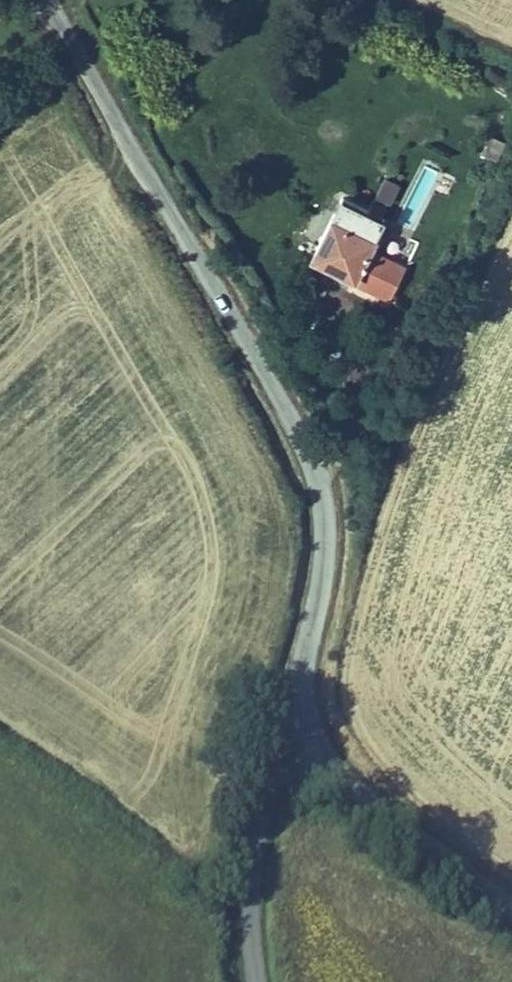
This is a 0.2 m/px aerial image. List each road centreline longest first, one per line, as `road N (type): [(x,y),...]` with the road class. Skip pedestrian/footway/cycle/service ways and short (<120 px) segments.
road 1 (tertiary): [(303,719),(324,548),(315,480),(300,439),(46,0)]
road 2 (tertiary): [(511,910),(351,789),(311,743),(303,719)]
road 3 (unclassified): [(303,719),(287,734),(264,794),(248,911),(257,981)]

